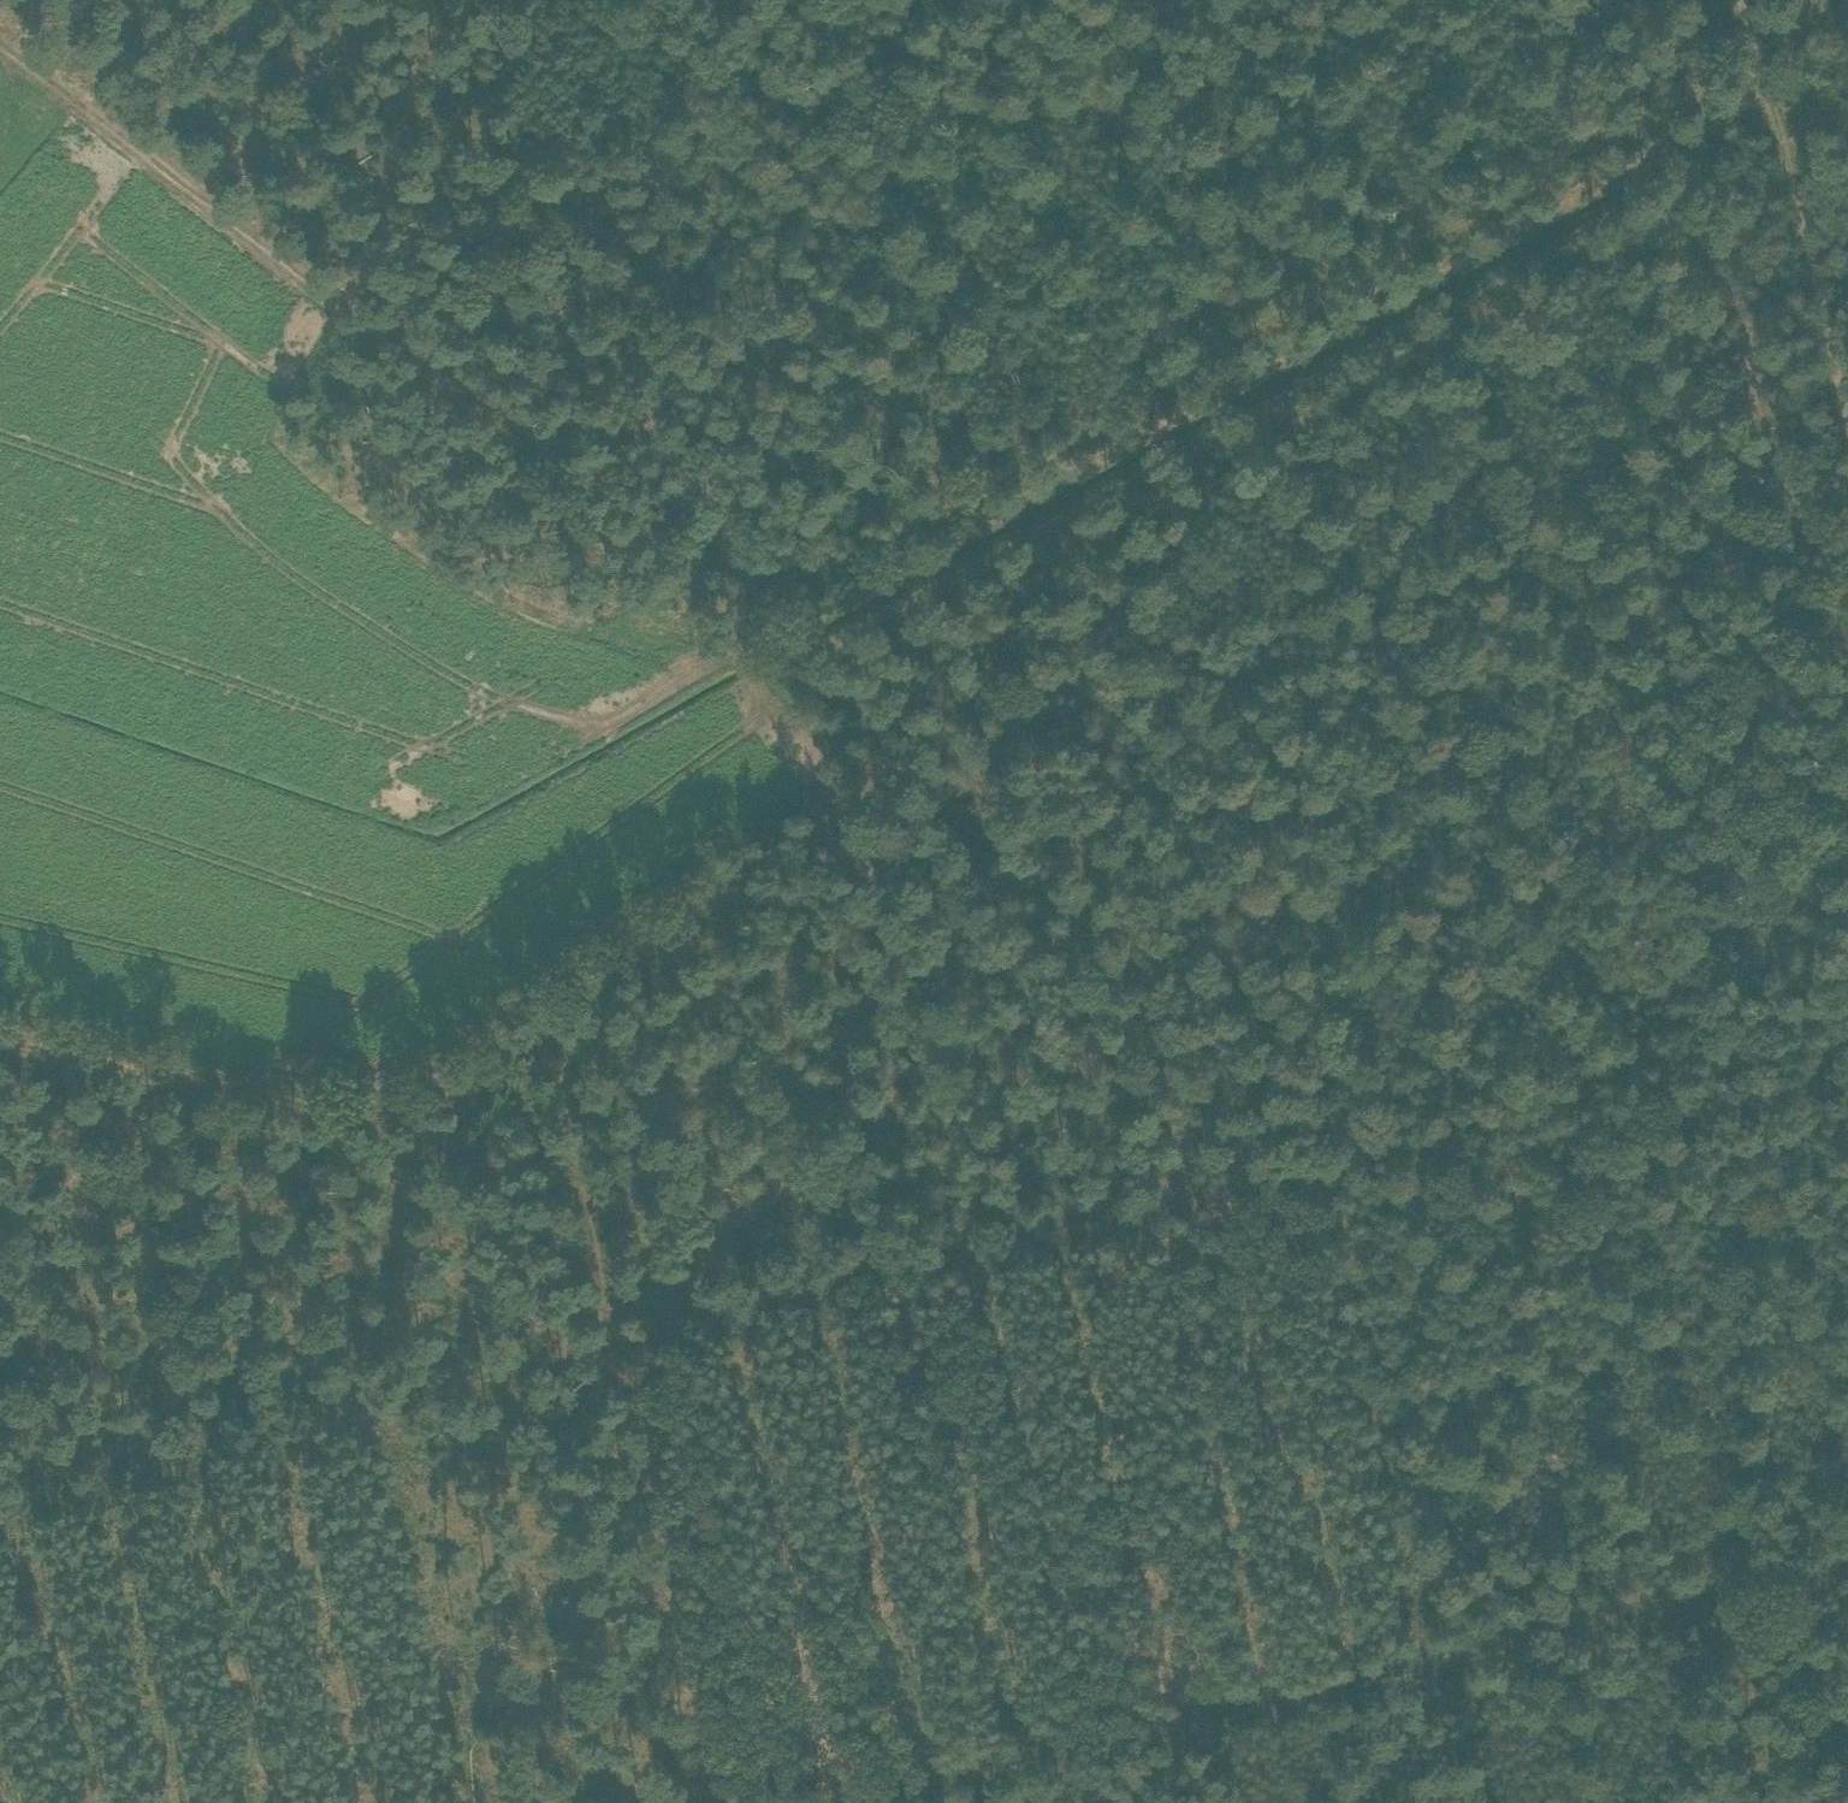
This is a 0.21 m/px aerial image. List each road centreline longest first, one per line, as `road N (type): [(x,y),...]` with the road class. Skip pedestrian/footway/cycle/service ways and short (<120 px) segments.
road 1 (track): [(0,40),(763,637),(1734,94),(1768,98)]
road 2 (track): [(1745,0),(1847,452)]

